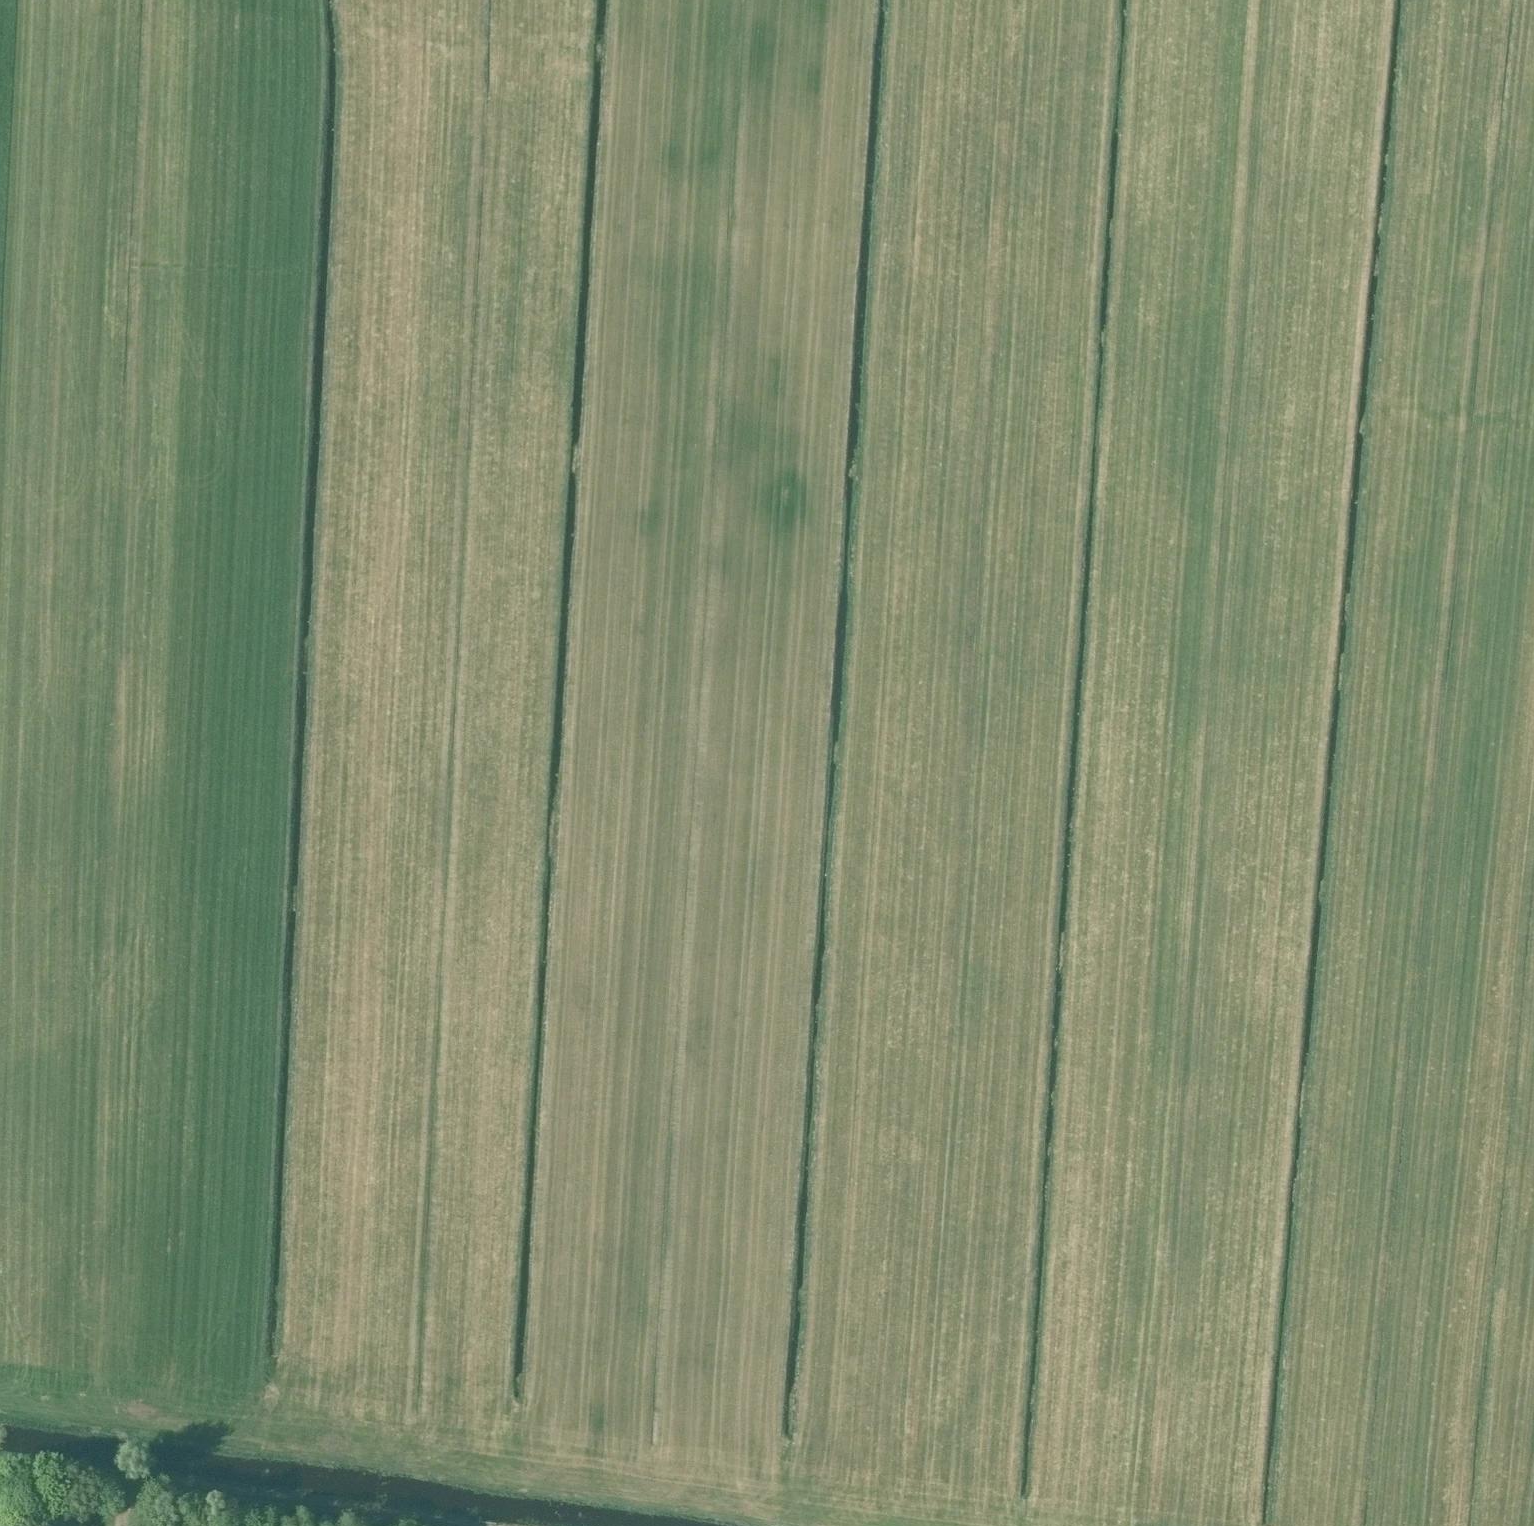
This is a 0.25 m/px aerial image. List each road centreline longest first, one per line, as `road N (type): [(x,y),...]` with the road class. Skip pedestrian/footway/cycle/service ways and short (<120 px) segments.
road 1 (unclassified): [(438,1525),(8,1464)]

